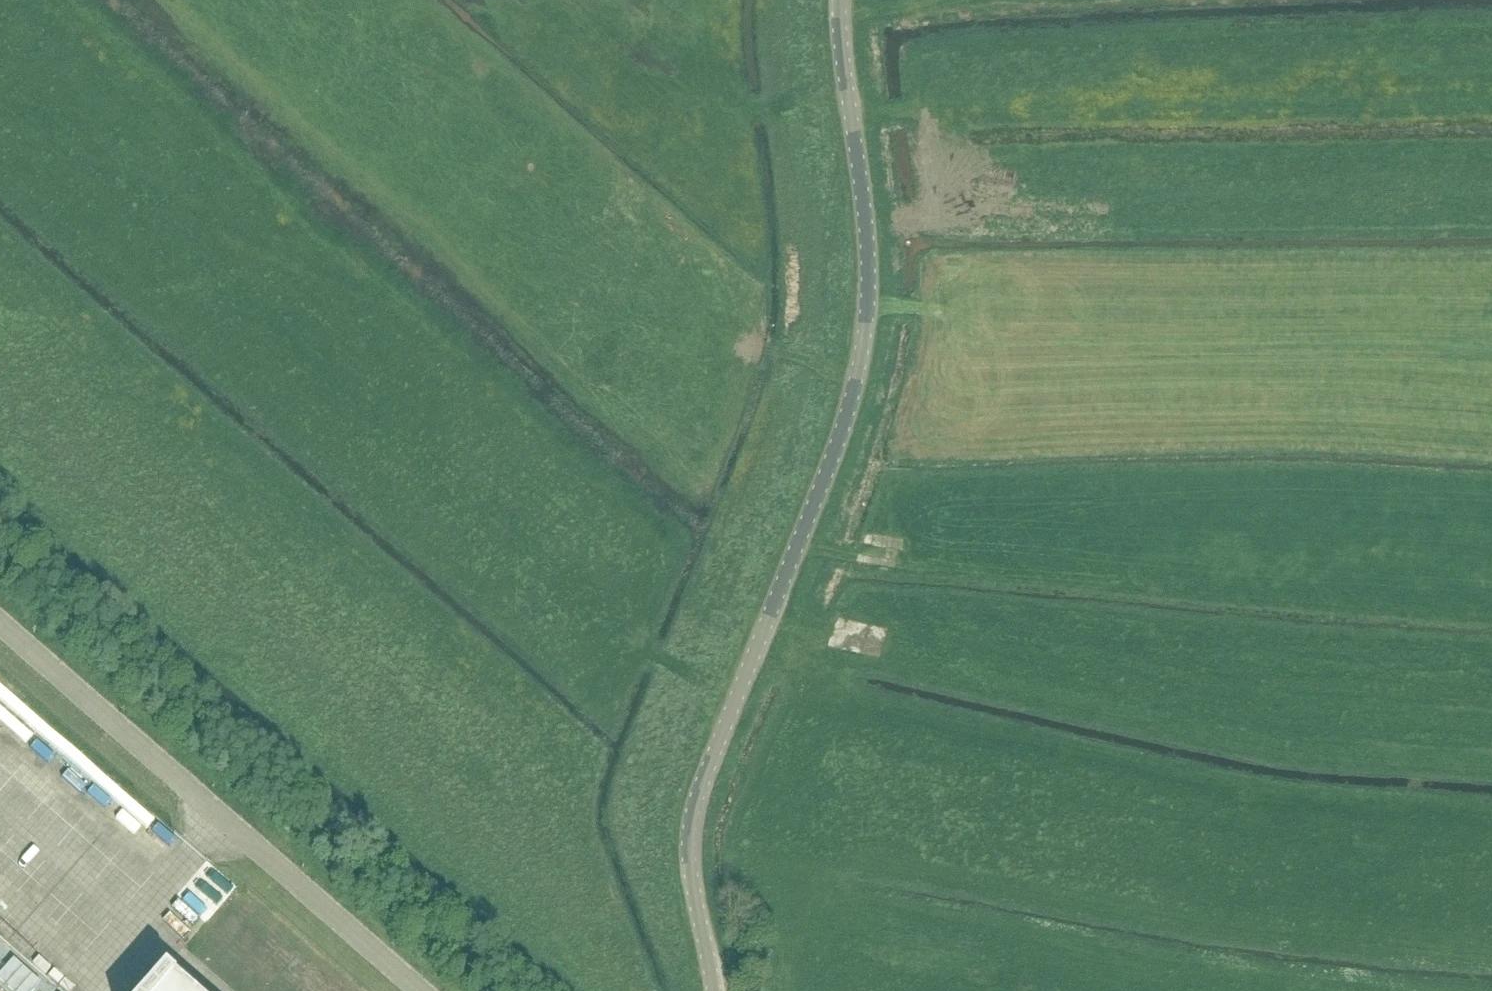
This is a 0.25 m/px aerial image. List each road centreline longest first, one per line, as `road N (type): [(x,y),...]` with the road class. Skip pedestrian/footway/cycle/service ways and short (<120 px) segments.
road 1 (unclassified): [(713,990),(692,884),(694,814),(826,477),(865,336),(867,254),(839,0)]
road 2 (unclassified): [(418,990),(0,625)]

